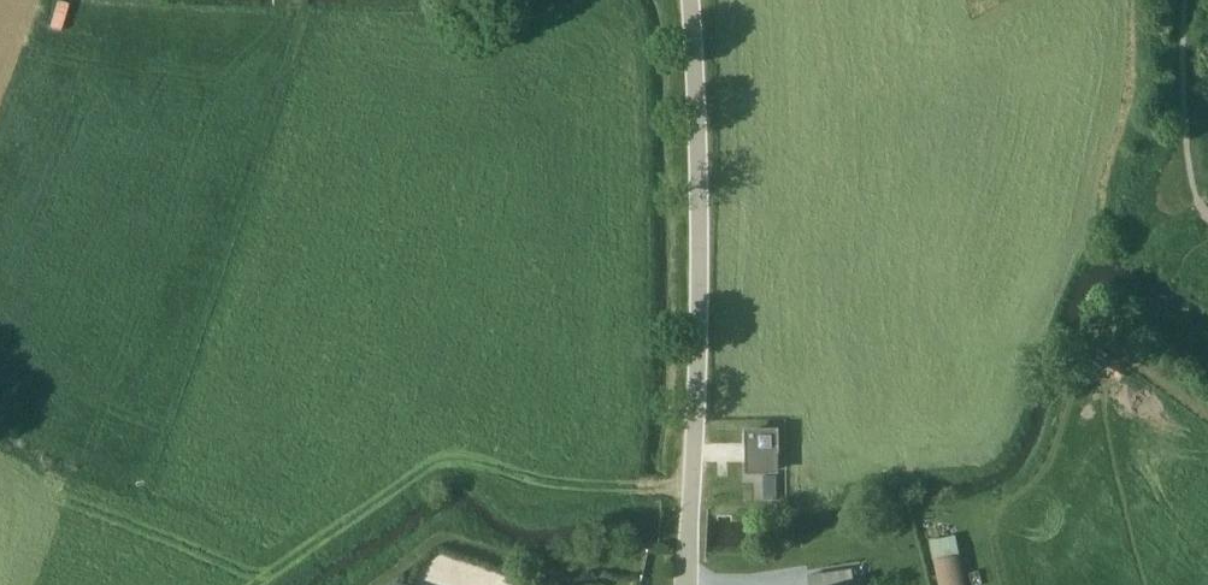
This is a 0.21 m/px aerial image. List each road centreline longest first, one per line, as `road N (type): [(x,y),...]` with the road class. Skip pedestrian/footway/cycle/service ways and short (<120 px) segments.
road 1 (residential): [(691,0),(700,335),(688,584)]

